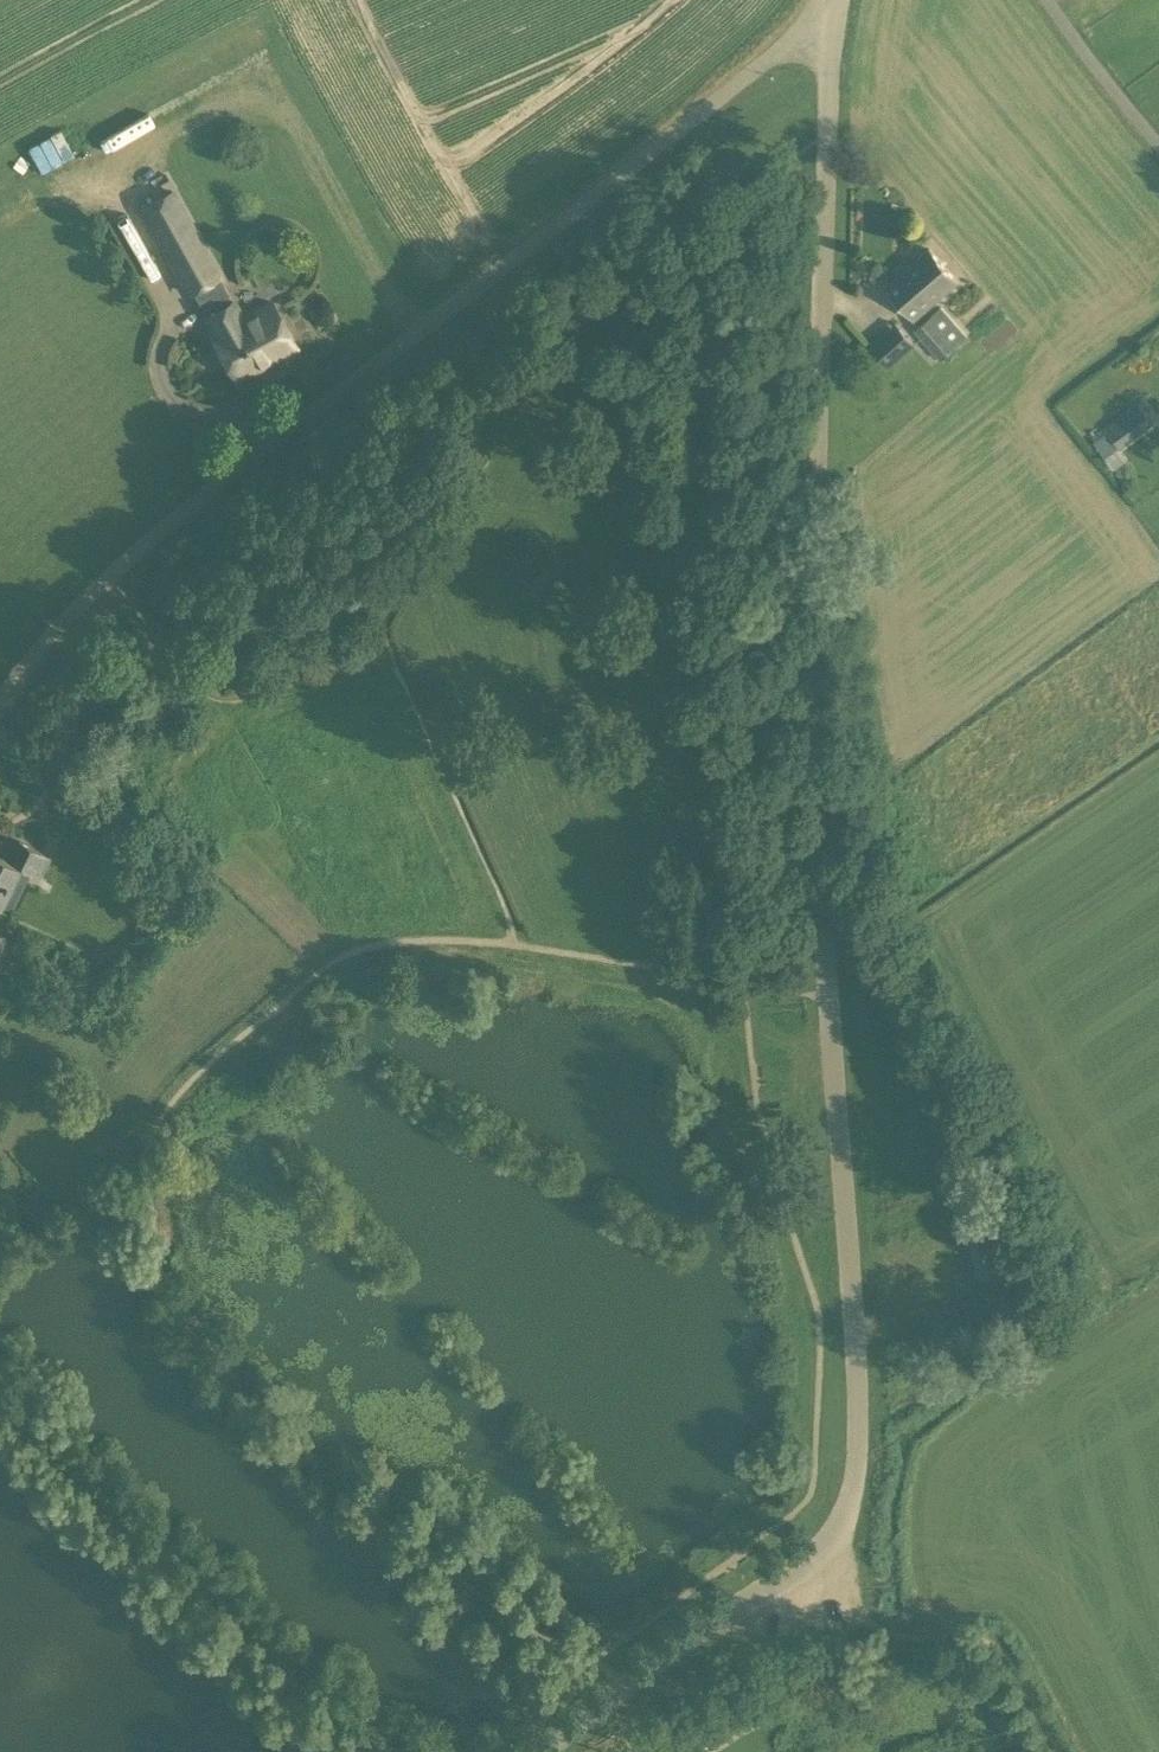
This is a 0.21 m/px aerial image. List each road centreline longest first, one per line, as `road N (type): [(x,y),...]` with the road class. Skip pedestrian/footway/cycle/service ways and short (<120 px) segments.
road 1 (unclassified): [(540,1751),(630,1679),(810,1564),(852,1492),(858,1449),(814,555),(834,8)]
road 2 (unclassified): [(0,697),(109,572),(172,516),(834,8)]
road 3 (unclassified): [(1158,143),(1053,0)]

